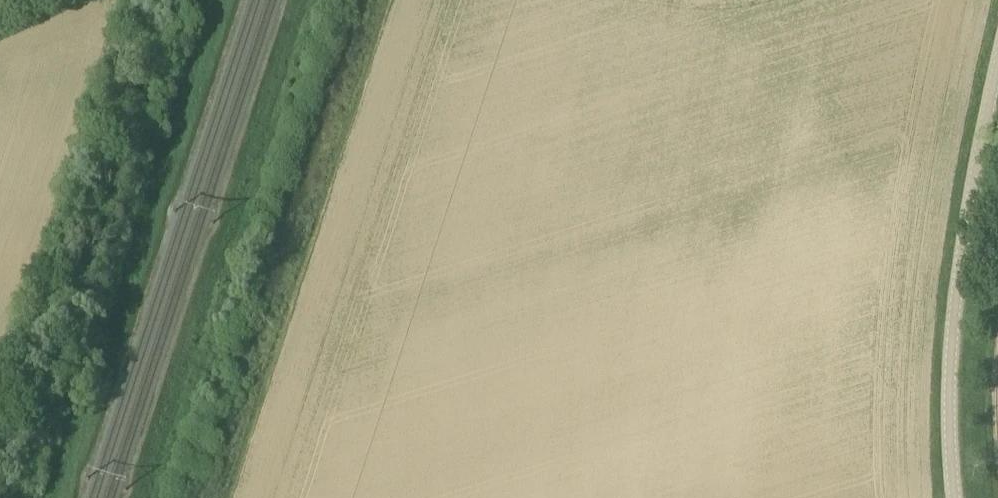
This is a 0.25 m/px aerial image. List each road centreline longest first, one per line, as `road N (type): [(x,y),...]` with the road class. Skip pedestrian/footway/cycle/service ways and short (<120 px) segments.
road 1 (unclassified): [(955,497),(954,338),(997,65)]

